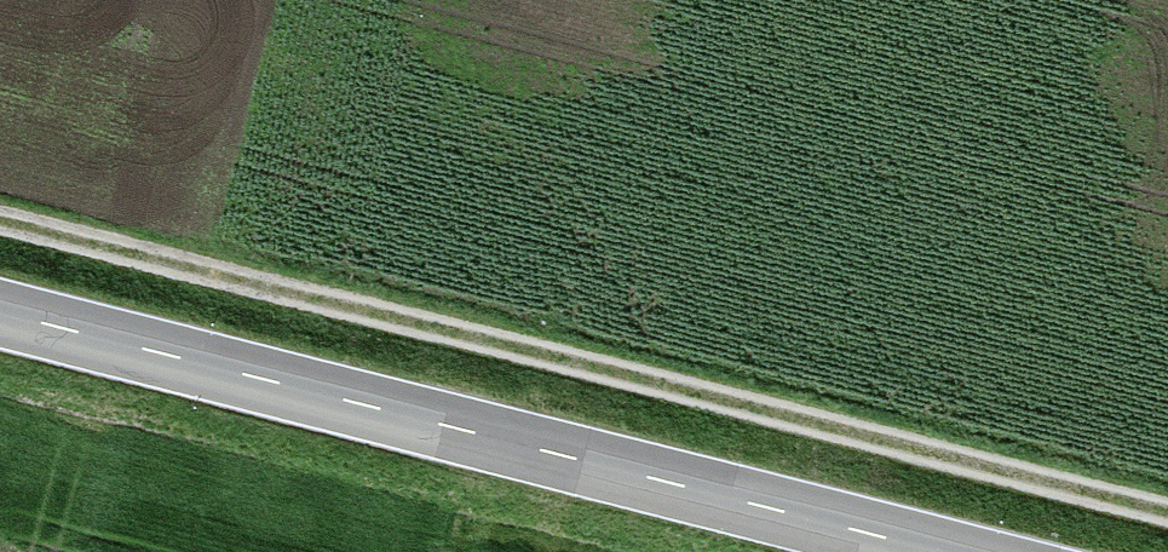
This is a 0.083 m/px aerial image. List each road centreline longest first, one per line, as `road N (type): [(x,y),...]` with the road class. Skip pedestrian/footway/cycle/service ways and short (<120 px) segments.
road 1 (track): [(0,241),(1167,518)]
road 2 (secondary): [(0,316),(929,551)]

